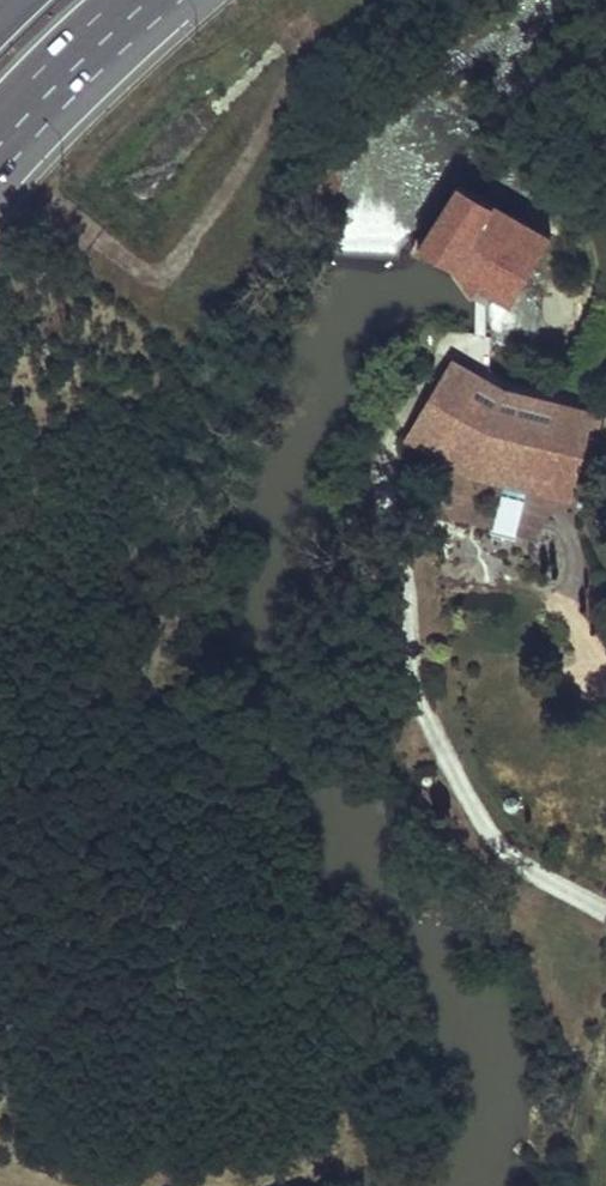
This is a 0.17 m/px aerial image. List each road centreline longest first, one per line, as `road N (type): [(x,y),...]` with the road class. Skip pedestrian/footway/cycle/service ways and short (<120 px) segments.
road 1 (trunk): [(0,147),(152,0)]

